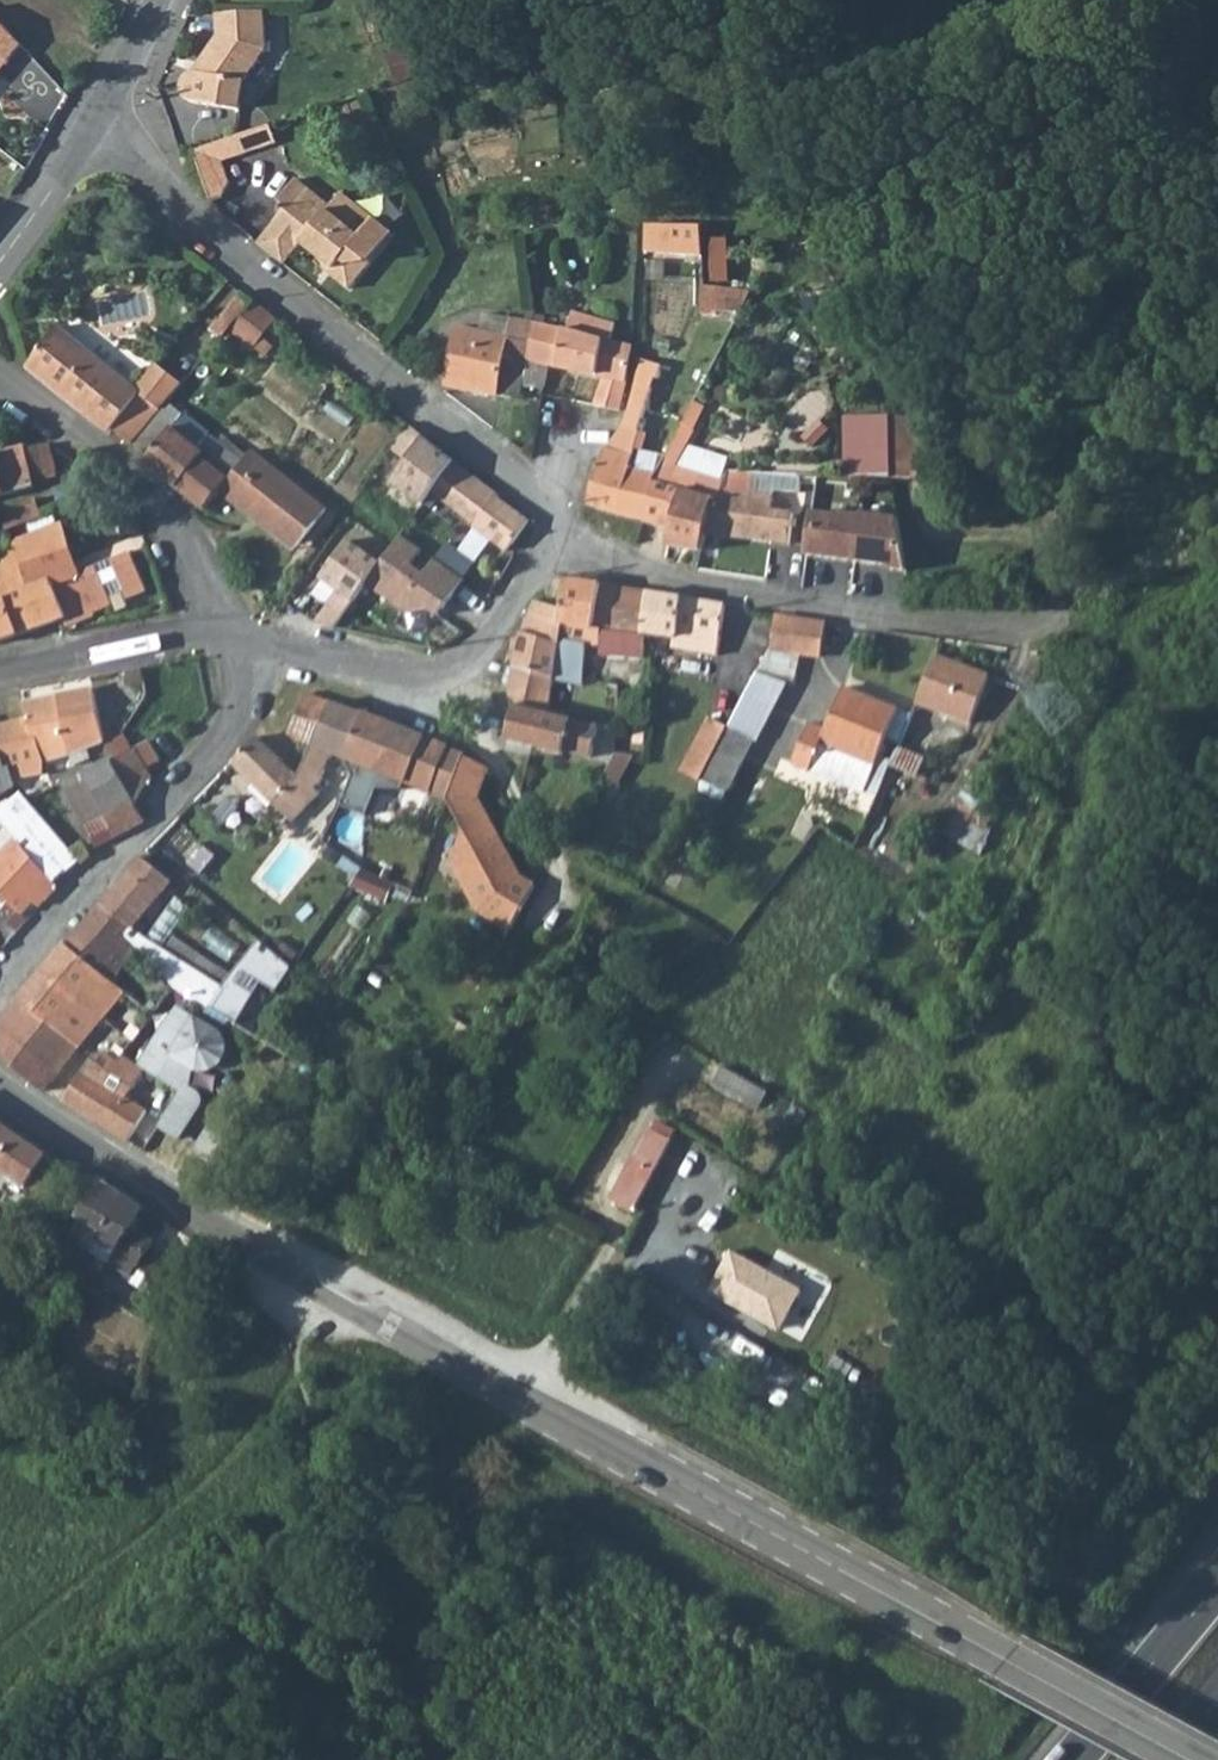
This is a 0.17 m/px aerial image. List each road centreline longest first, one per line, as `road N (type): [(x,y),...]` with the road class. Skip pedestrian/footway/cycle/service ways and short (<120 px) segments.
road 1 (tertiary): [(0,1090),(391,1324),(1197,1759)]
road 2 (residential): [(93,128),(511,471),(556,518),(561,543)]
road 3 (residential): [(561,543),(698,583),(880,619),(997,625),(1103,600)]
road 4 (residential): [(0,992),(227,742),(243,694),(246,640)]
road 5 (track): [(453,675),(502,754),(546,852),(685,932),(676,970)]
road 6 (residential): [(246,640),(418,679),(453,675),(561,543)]
road 7 (residential): [(203,634),(172,531),(146,495),(117,461),(0,384)]
road 8 (trunk): [(1217,1584),(1073,1759)]
road 9 (residential): [(0,671),(203,634)]
road 10 (unclassified): [(0,250),(93,128)]
road 11 (residential): [(93,128),(156,0)]
road 12 (track): [(1103,600),(1186,578),(1217,559)]

